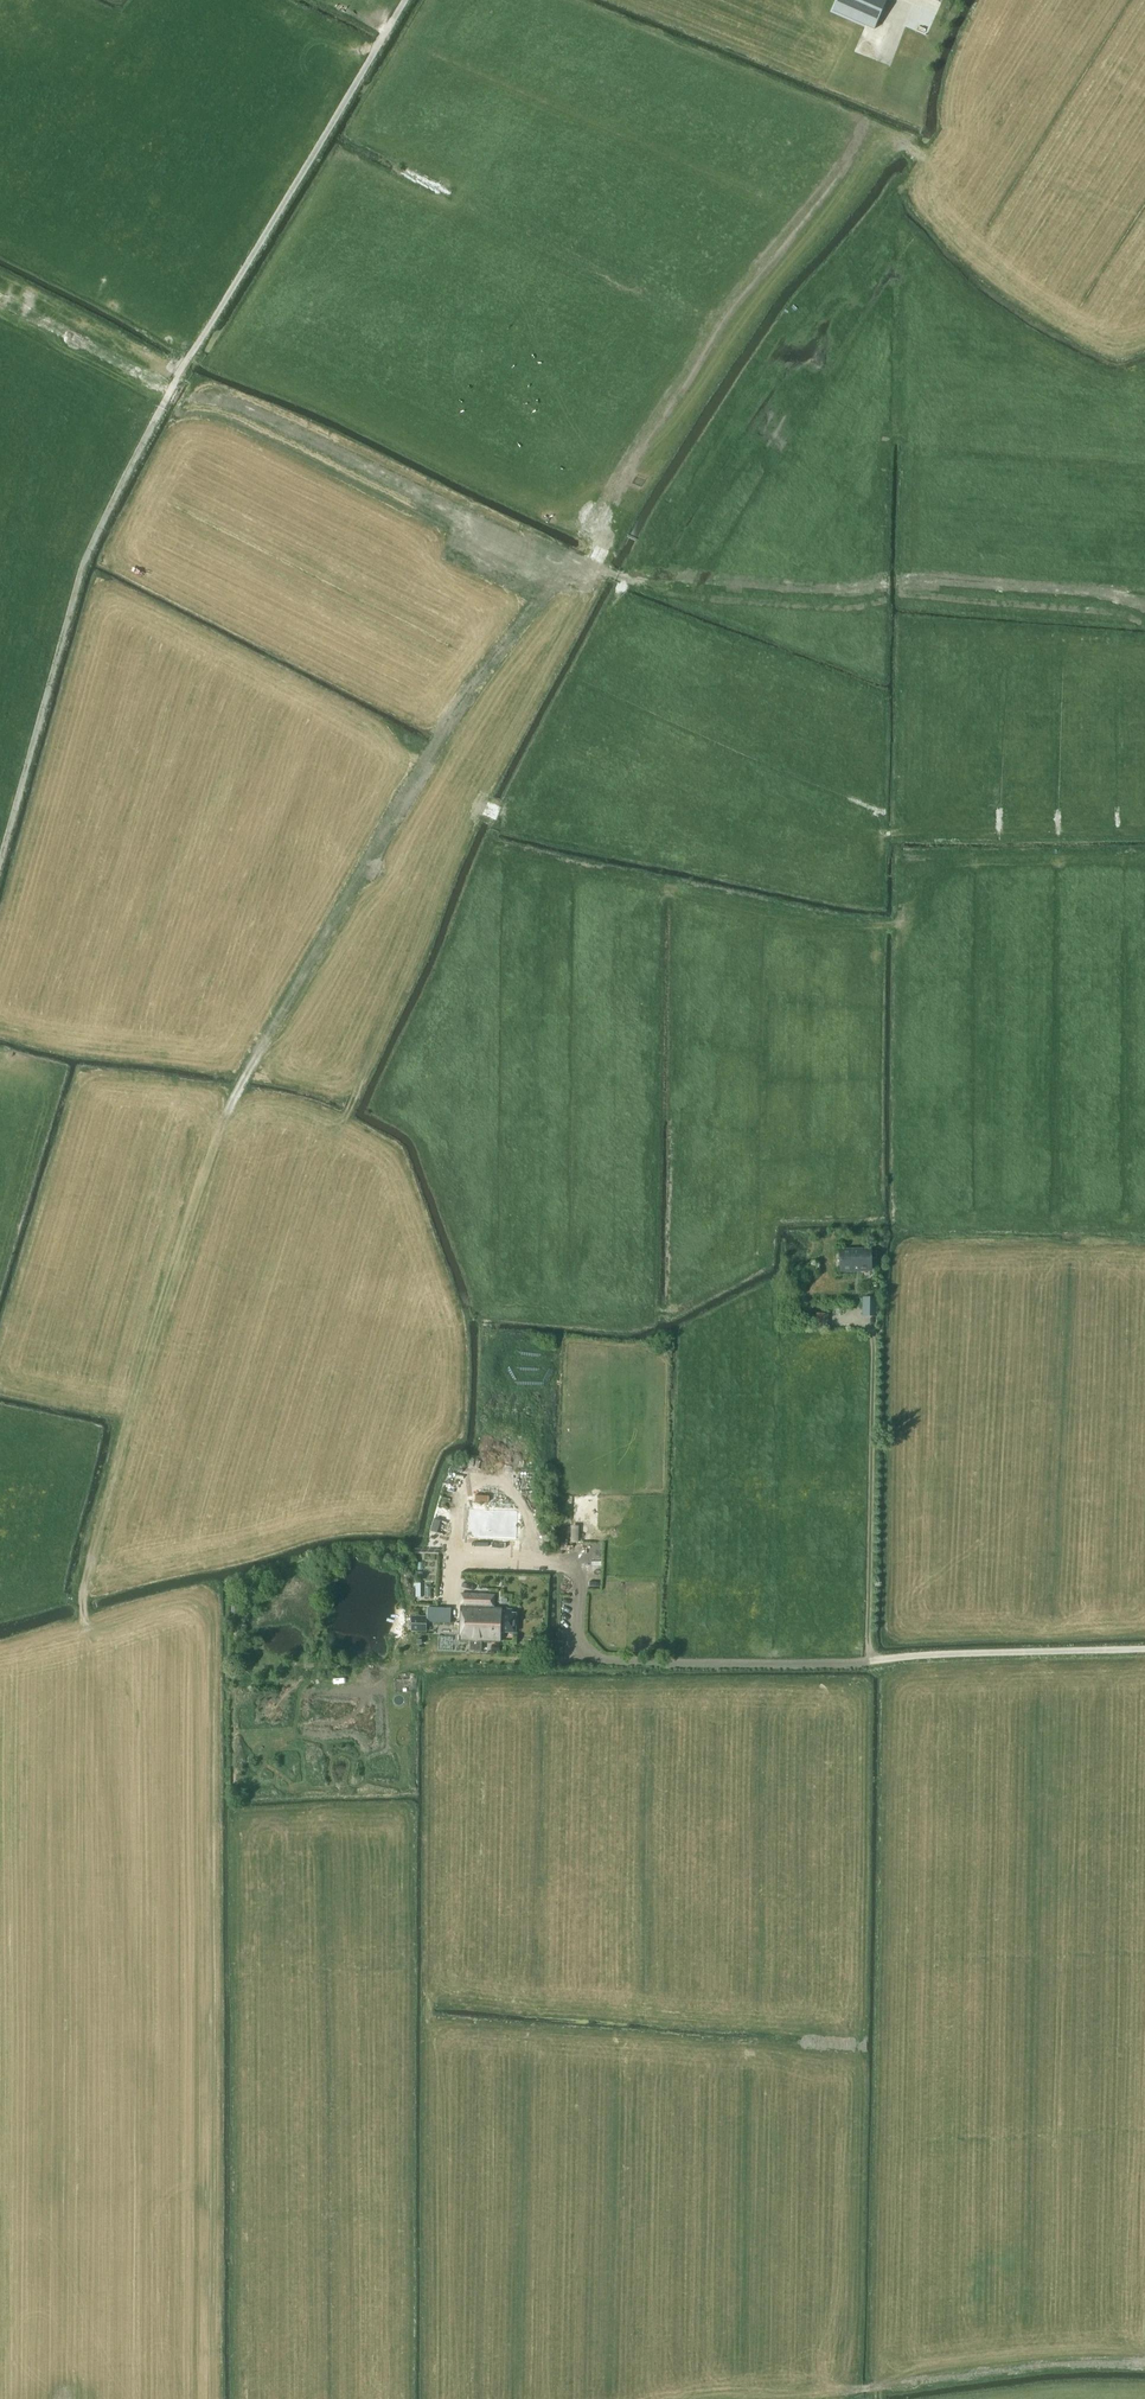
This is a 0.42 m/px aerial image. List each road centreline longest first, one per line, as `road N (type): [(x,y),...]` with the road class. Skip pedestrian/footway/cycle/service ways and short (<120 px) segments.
road 1 (residential): [(1144,1648),(872,1657)]

